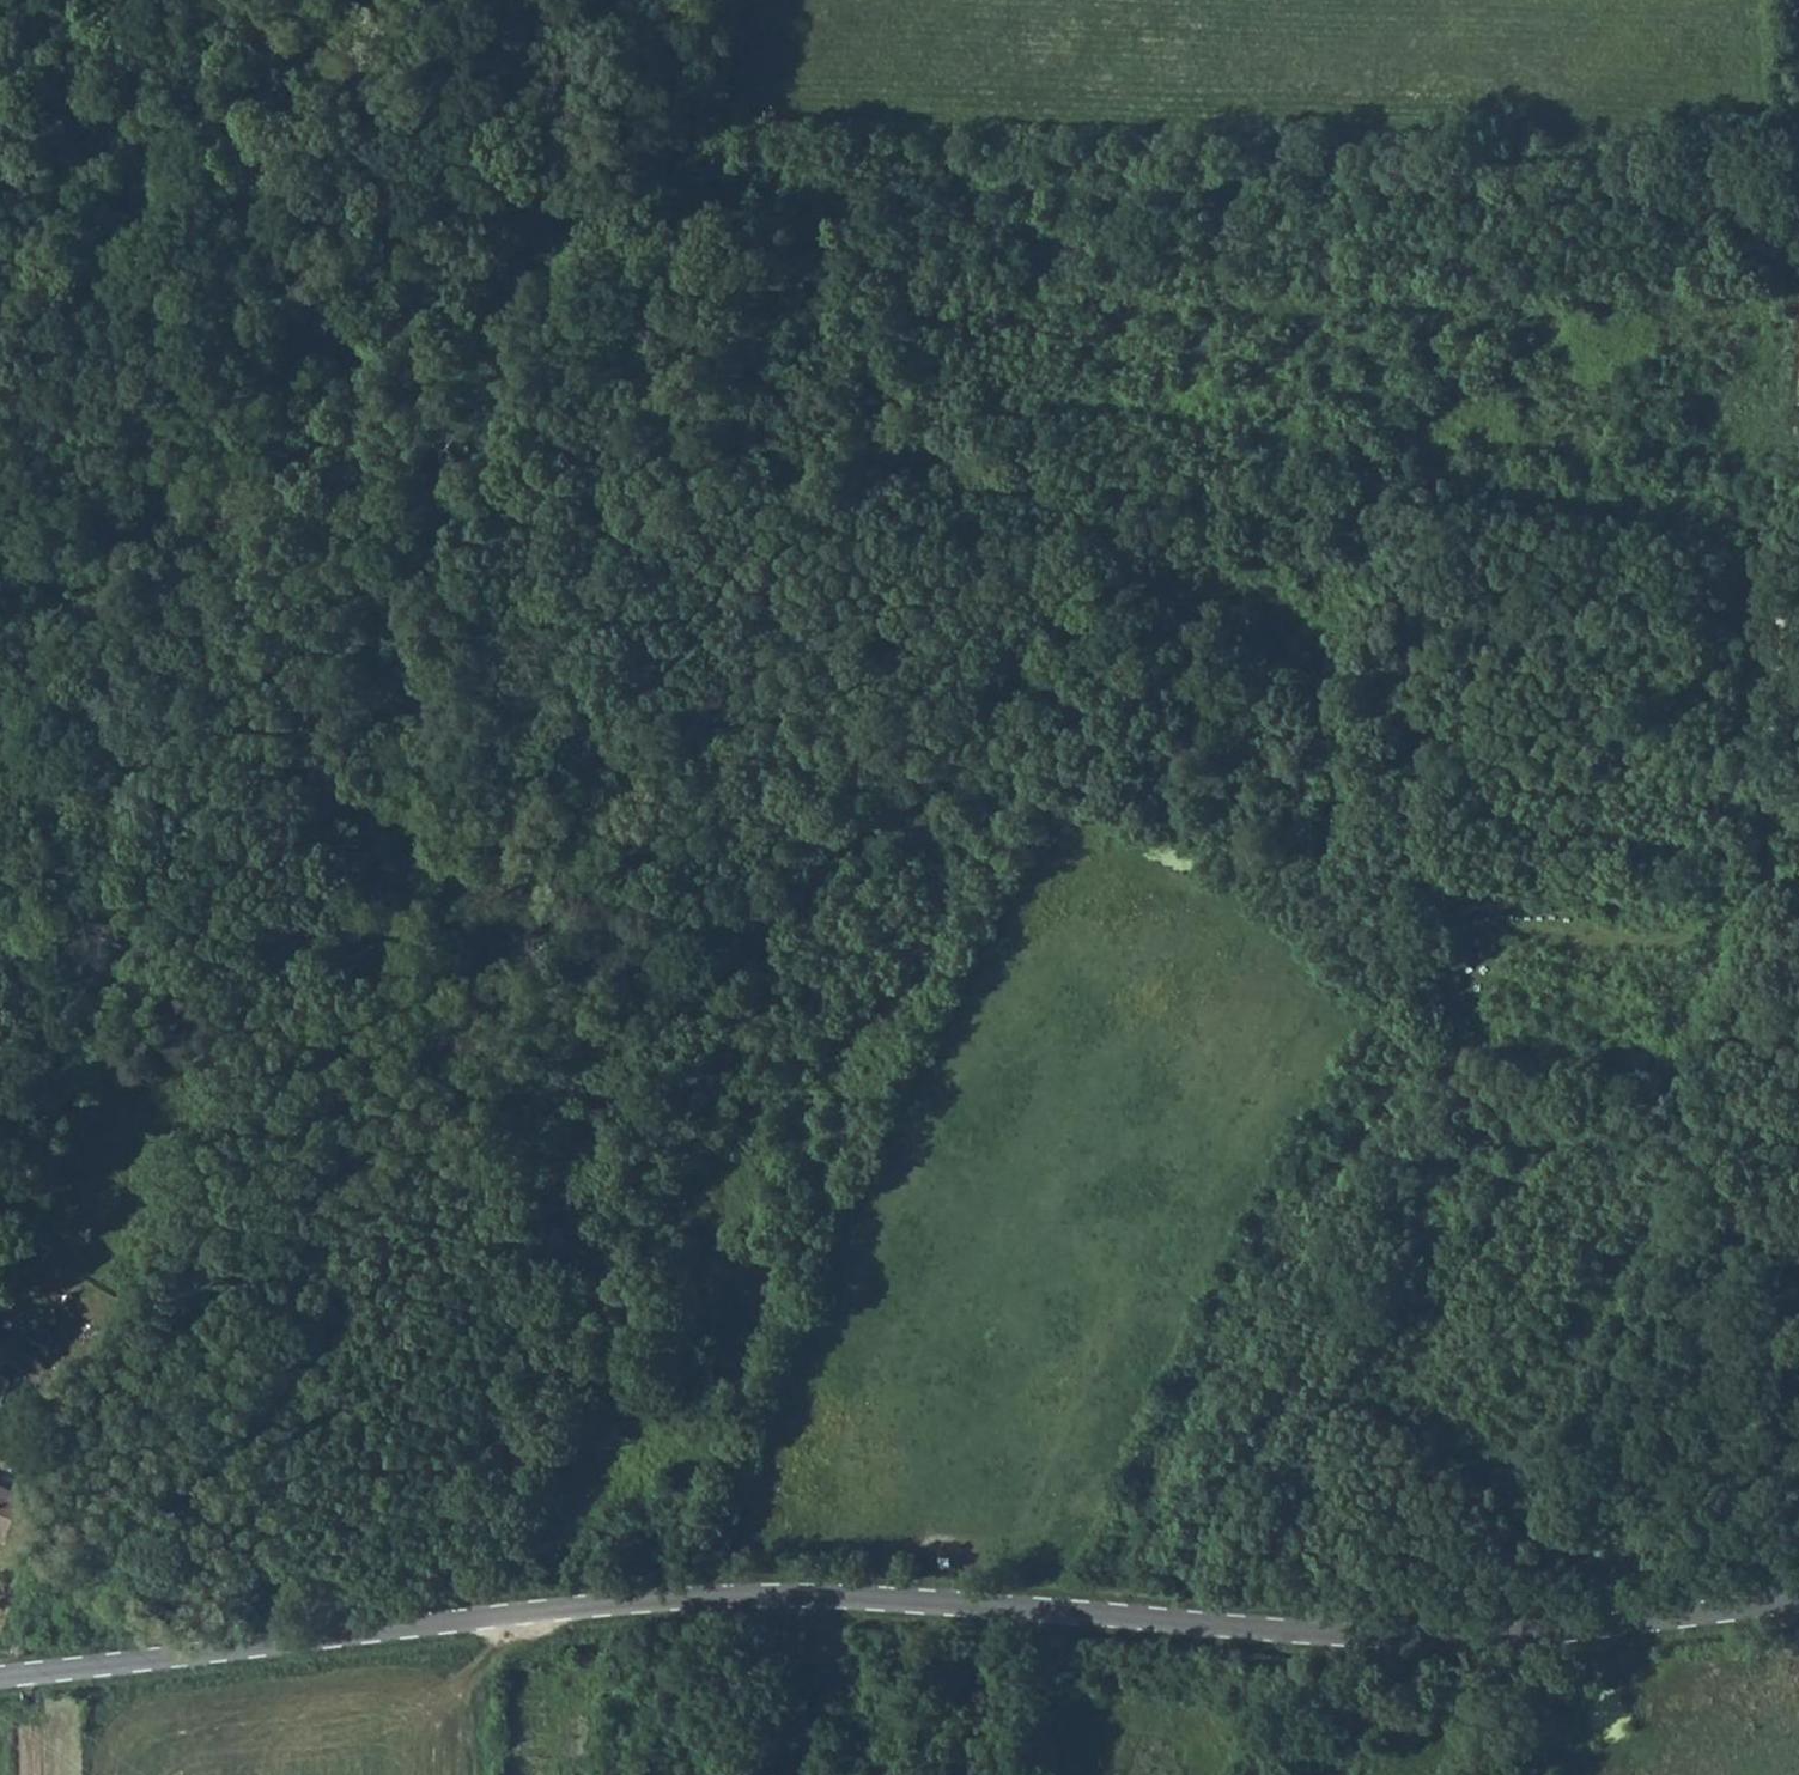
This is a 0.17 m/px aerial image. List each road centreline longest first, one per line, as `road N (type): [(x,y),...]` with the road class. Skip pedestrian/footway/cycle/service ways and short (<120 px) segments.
road 1 (unclassified): [(0,1676),(708,1598),(858,1595),(1457,1638),(1798,1600)]
road 2 (track): [(1798,484),(1774,729),(1742,1213)]
road 3 (track): [(1742,1213),(1627,1488),(1499,1636)]

